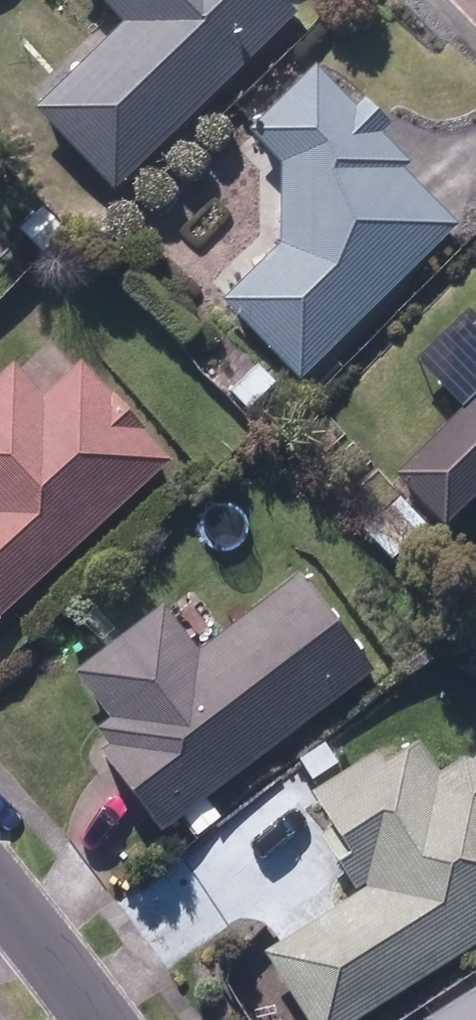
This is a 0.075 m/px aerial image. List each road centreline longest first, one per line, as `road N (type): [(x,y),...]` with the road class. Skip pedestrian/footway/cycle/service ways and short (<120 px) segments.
road 1 (residential): [(0,907),(84,1019)]

